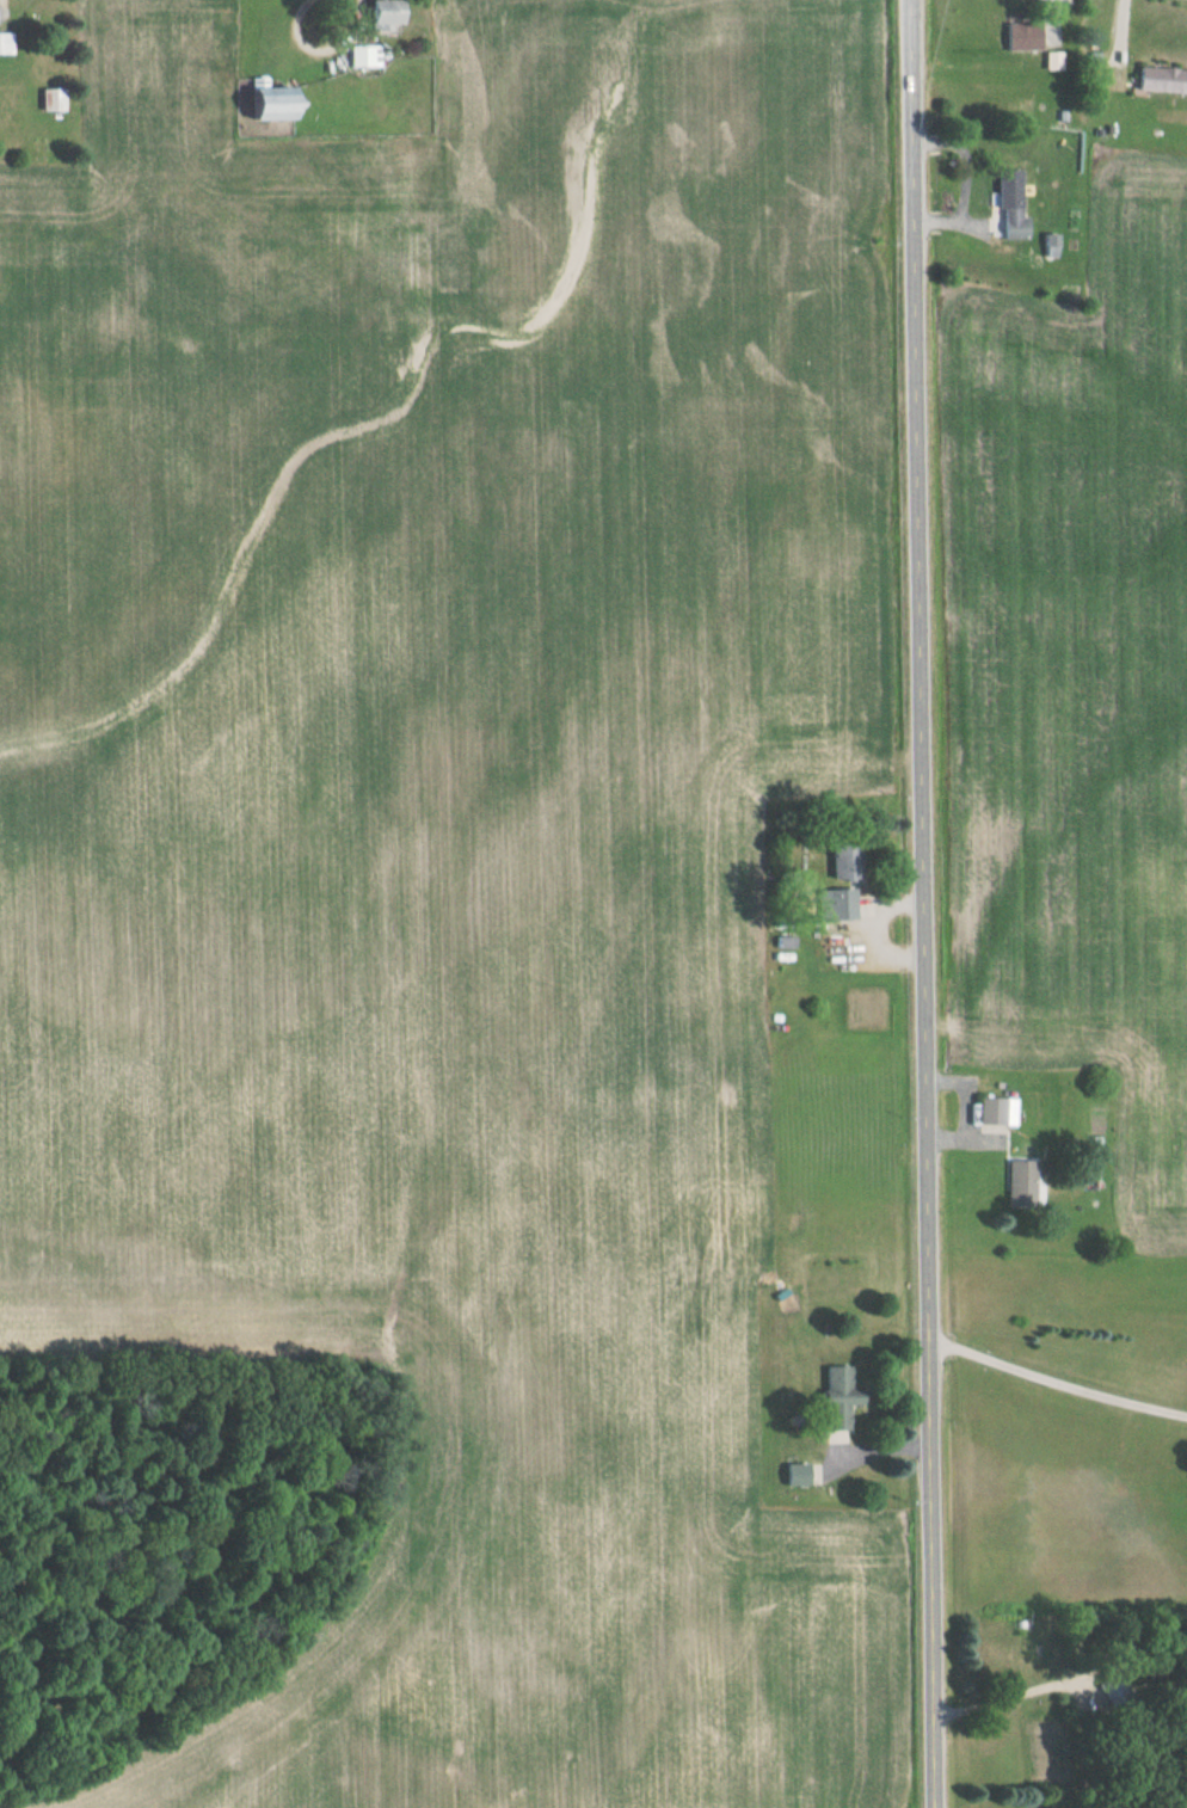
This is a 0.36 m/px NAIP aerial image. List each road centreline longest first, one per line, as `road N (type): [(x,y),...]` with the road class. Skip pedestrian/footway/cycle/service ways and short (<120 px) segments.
road 1 (residential): [(936,1807),(911,0)]

